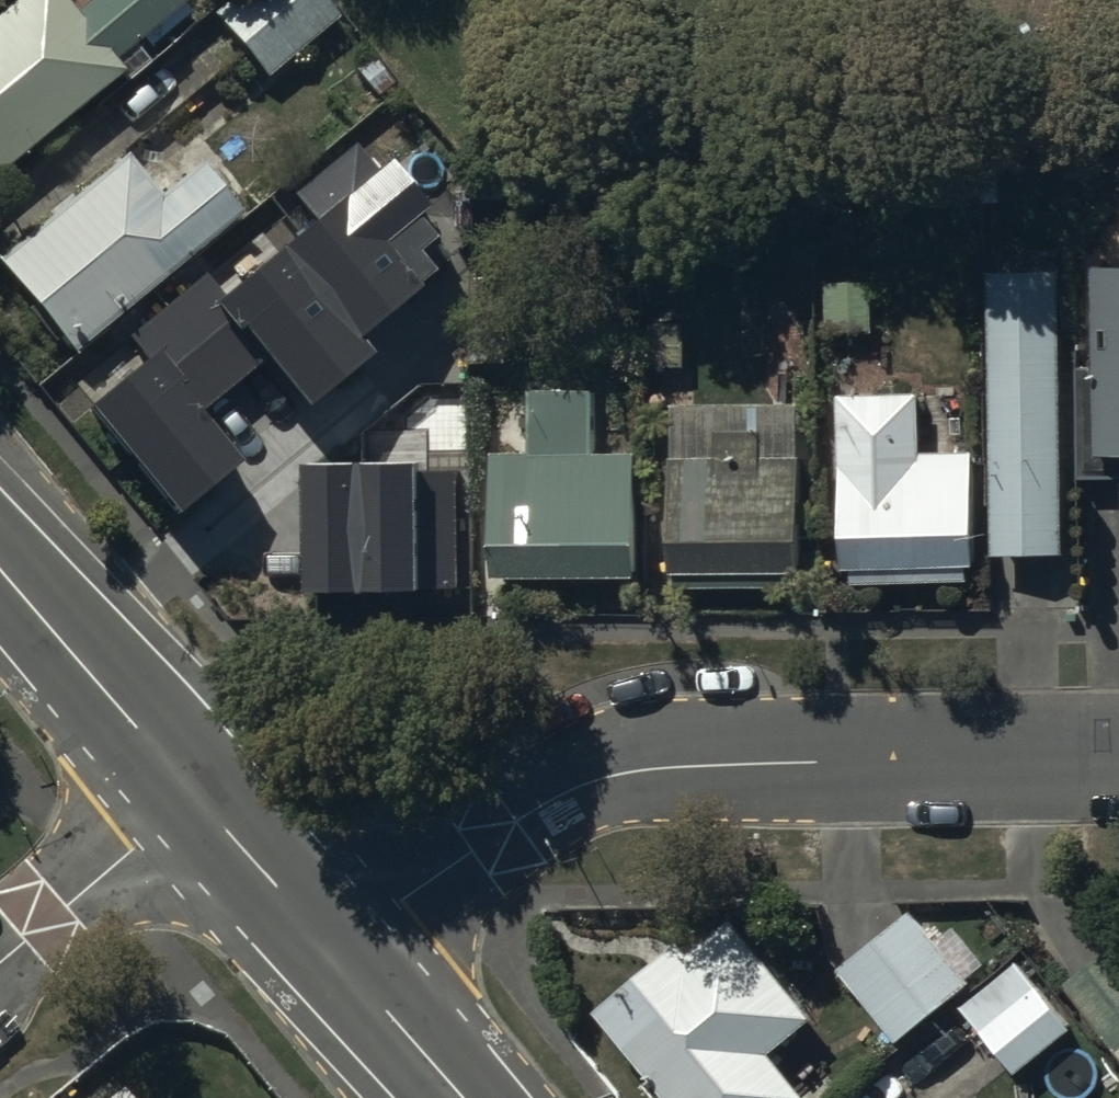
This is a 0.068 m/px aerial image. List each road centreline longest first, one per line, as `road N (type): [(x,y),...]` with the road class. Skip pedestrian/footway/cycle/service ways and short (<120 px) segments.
road 1 (residential): [(1118,759),(734,765),(603,781),(547,805),(450,866),(340,956)]
road 2 (tertiary): [(206,793),(0,544)]
road 3 (residential): [(206,793),(0,961)]
road 4 (tertiary): [(340,956),(206,793)]
road 5 (tertiary): [(458,1097),(340,956)]

